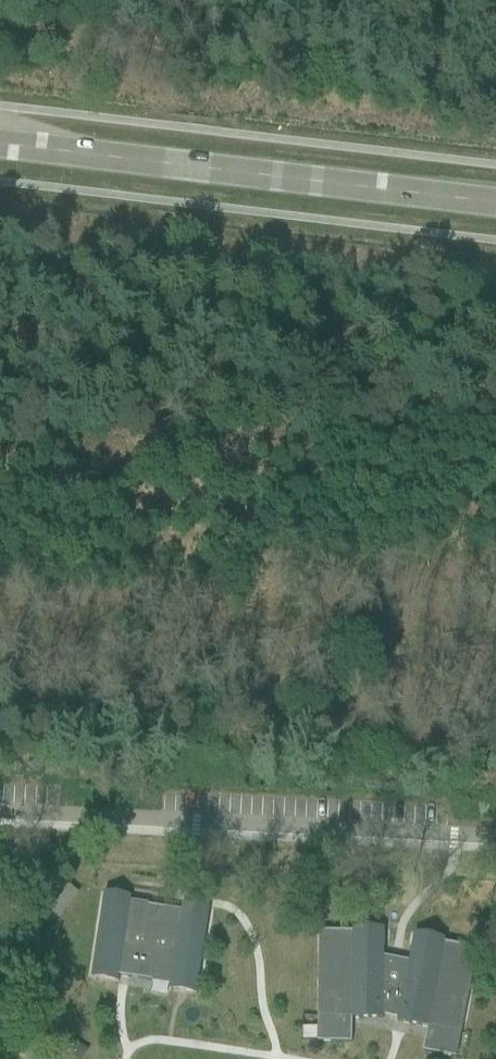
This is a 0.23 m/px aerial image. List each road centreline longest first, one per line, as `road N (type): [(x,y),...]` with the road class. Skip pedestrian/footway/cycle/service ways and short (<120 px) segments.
road 1 (primary): [(495,201),(0,145)]
road 2 (residential): [(495,838),(0,810)]

